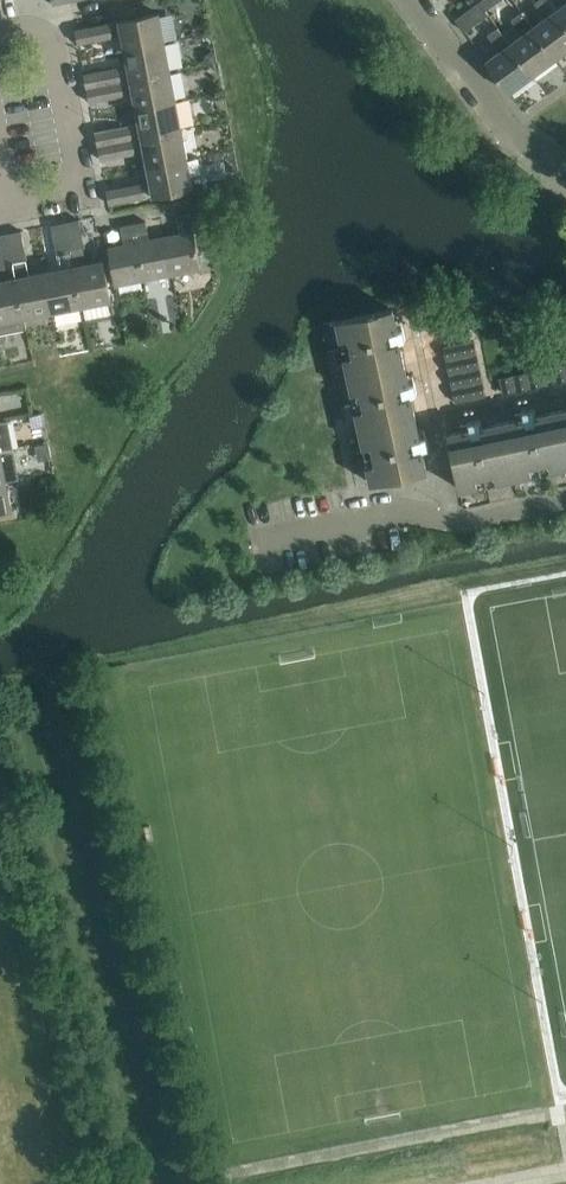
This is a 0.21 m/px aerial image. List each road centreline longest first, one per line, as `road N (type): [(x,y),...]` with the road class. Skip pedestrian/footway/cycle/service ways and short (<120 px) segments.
road 1 (residential): [(9,211),(81,197),(52,52),(33,32),(0,38)]
road 2 (residential): [(565,176),(511,131),(416,0)]
road 3 (residential): [(397,512),(463,522),(565,503)]

